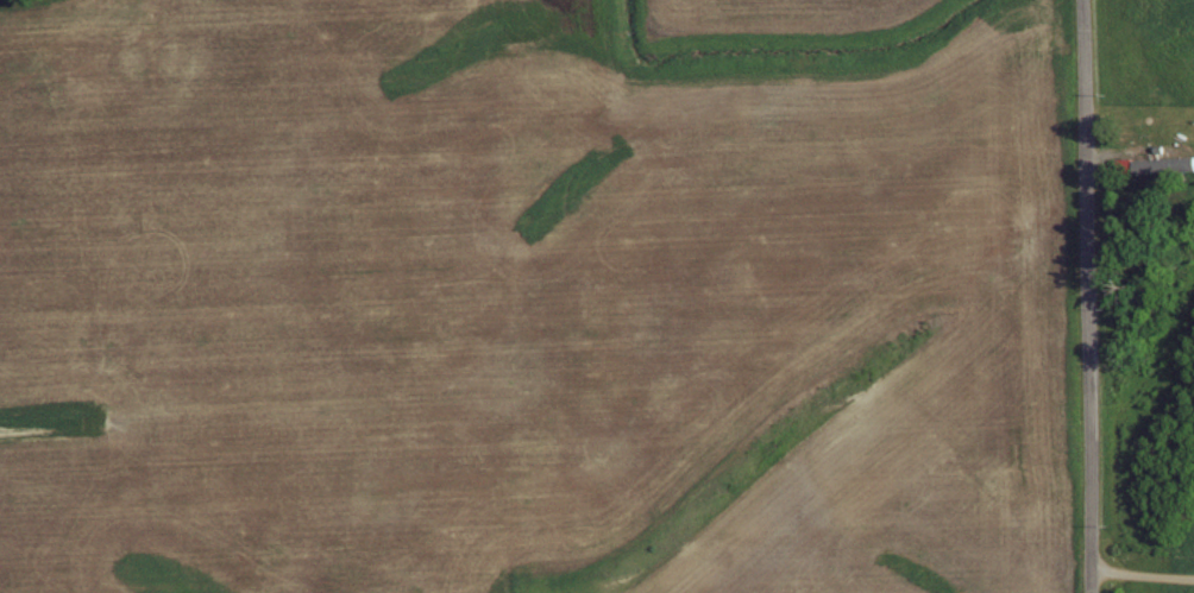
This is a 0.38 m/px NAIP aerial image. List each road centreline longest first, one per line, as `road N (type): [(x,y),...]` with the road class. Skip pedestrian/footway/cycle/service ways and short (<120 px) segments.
road 1 (tertiary): [(1091,592),(1084,0)]

